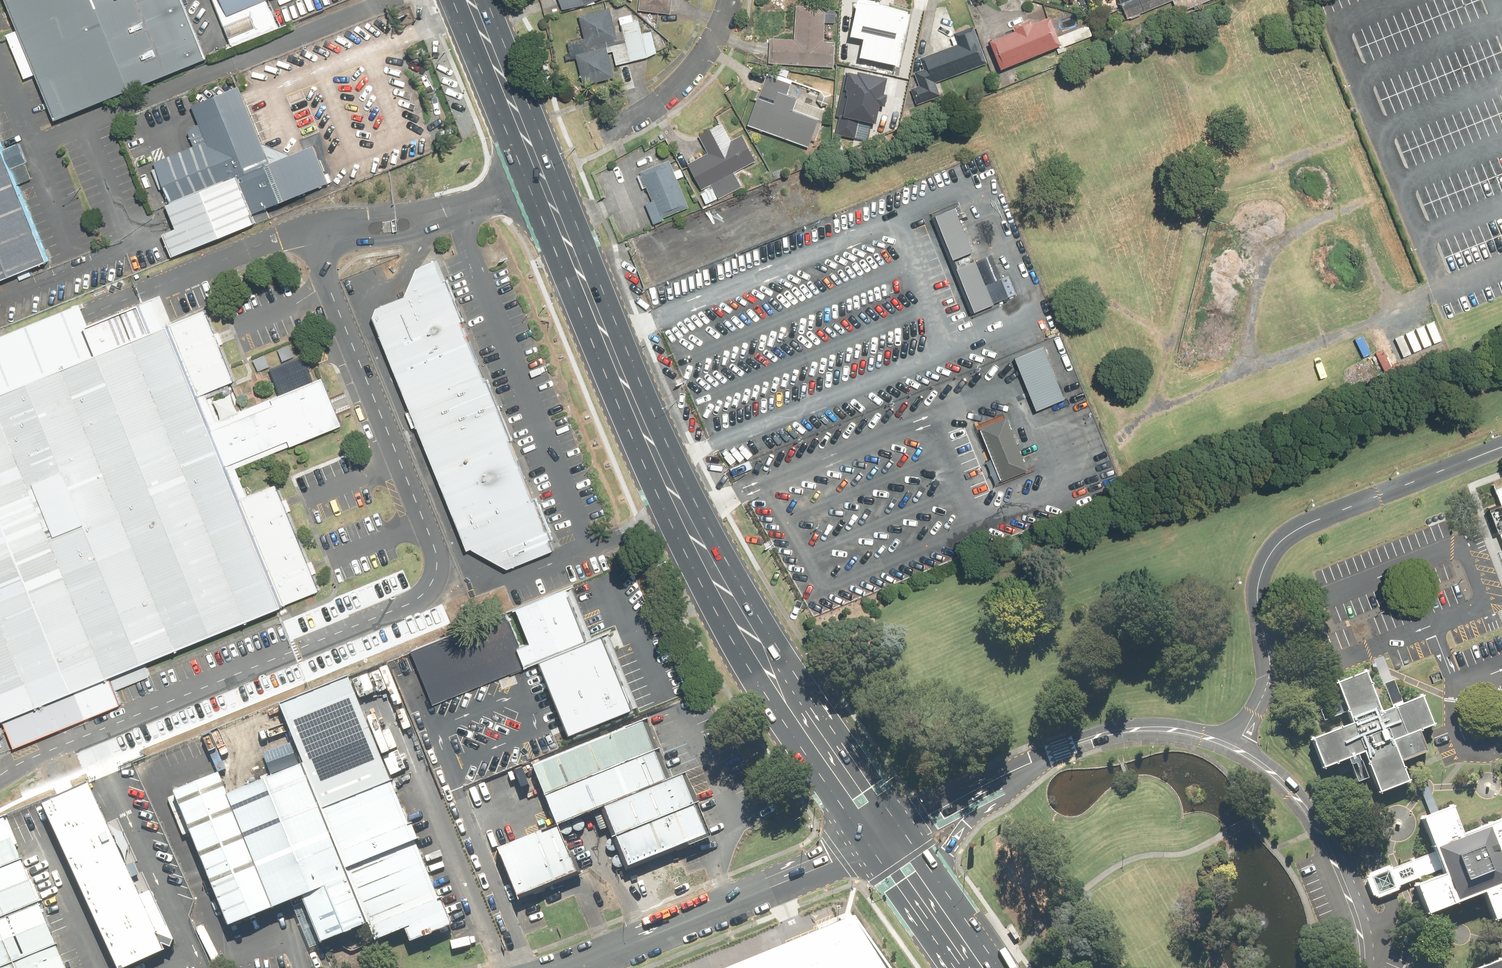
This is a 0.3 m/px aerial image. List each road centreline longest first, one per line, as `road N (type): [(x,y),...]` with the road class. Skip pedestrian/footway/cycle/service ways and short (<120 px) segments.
road 1 (primary): [(469,0),(676,500),(753,643),(887,835)]
road 2 (track): [(1158,406),(1210,192),(1345,137)]
road 3 (track): [(1427,293),(1148,410),(1120,441)]
road 4 (tertiary): [(573,967),(887,835)]
road 5 (track): [(1249,368),(1271,249),(1285,234),(1364,197)]
road 6 (residential): [(602,131),(645,114),(678,88),(709,48),(731,0)]
road 7 (primary): [(1038,758),(1002,802),(966,827),(931,896)]

